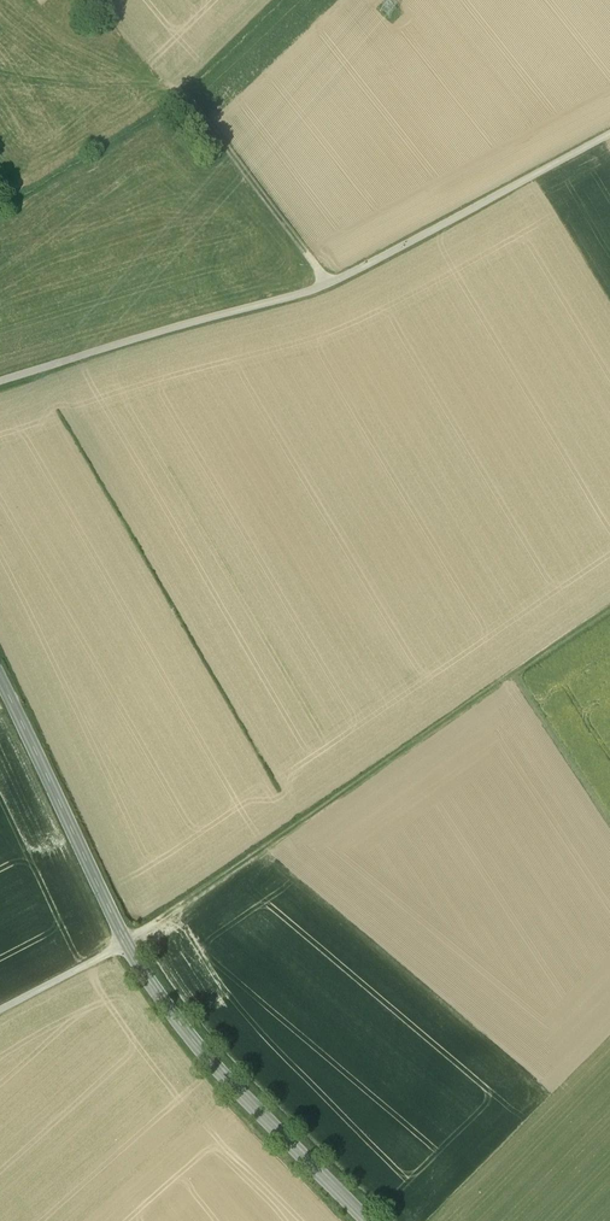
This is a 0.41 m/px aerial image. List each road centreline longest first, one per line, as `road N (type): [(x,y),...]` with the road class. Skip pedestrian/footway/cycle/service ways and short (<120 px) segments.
road 1 (track): [(0,382),(328,287),(609,136)]
road 2 (tertiary): [(0,684),(124,942),(164,1006),(366,1220)]
road 3 (track): [(124,942),(609,610)]
road 4 (track): [(328,287),(187,107)]
road 5 (track): [(512,678),(609,825)]
road 6 (track): [(124,942),(0,1011)]

